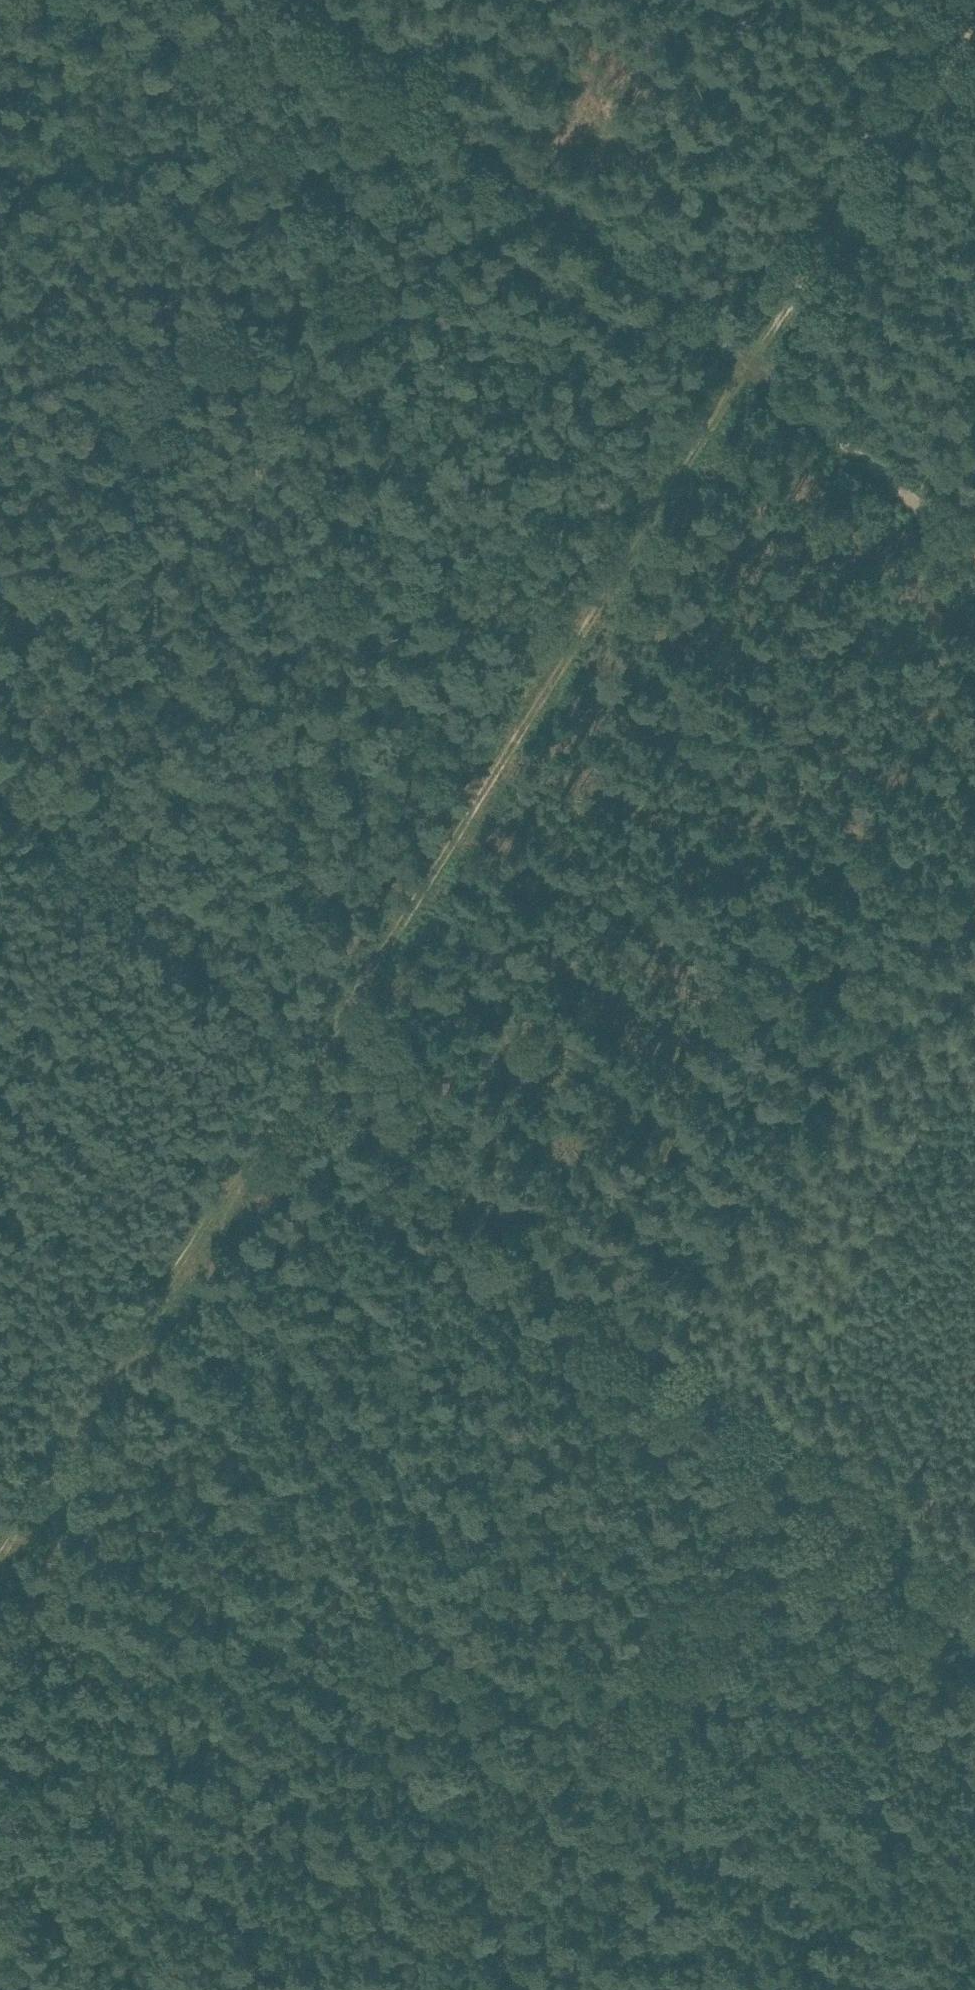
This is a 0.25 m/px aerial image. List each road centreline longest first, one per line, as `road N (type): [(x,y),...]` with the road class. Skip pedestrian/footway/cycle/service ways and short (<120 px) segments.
road 1 (track): [(0,1542),(960,0)]
road 2 (track): [(789,1469),(0,791)]
road 3 (track): [(974,560),(311,0)]
road 4 (track): [(789,1469),(380,1989)]
road 5 (track): [(974,1630),(789,1469)]

